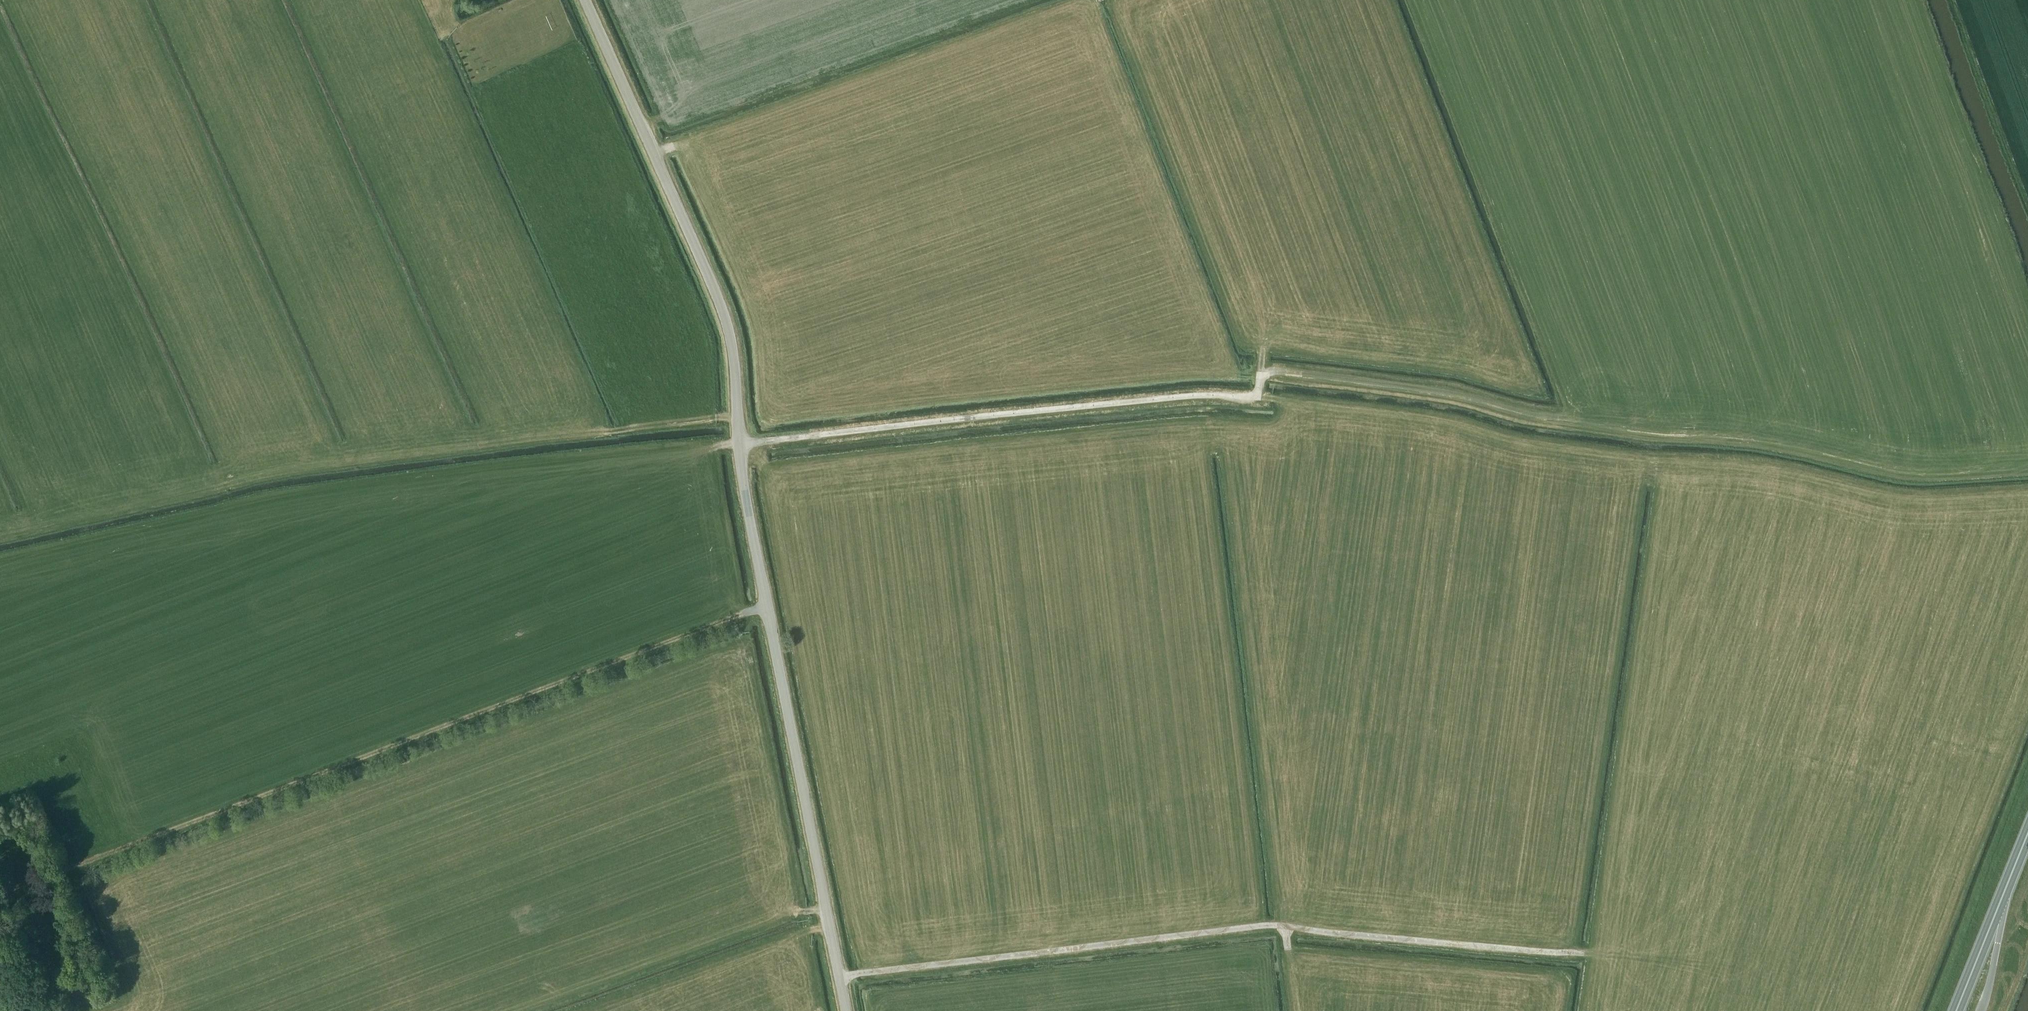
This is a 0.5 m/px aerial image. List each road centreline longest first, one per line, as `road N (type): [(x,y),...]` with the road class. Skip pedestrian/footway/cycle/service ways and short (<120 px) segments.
road 1 (tertiary): [(846,1010),(767,605),(728,324),(585,0)]
road 2 (track): [(767,605),(0,892)]
road 3 (trunk): [(1956,1010),(2003,894)]

